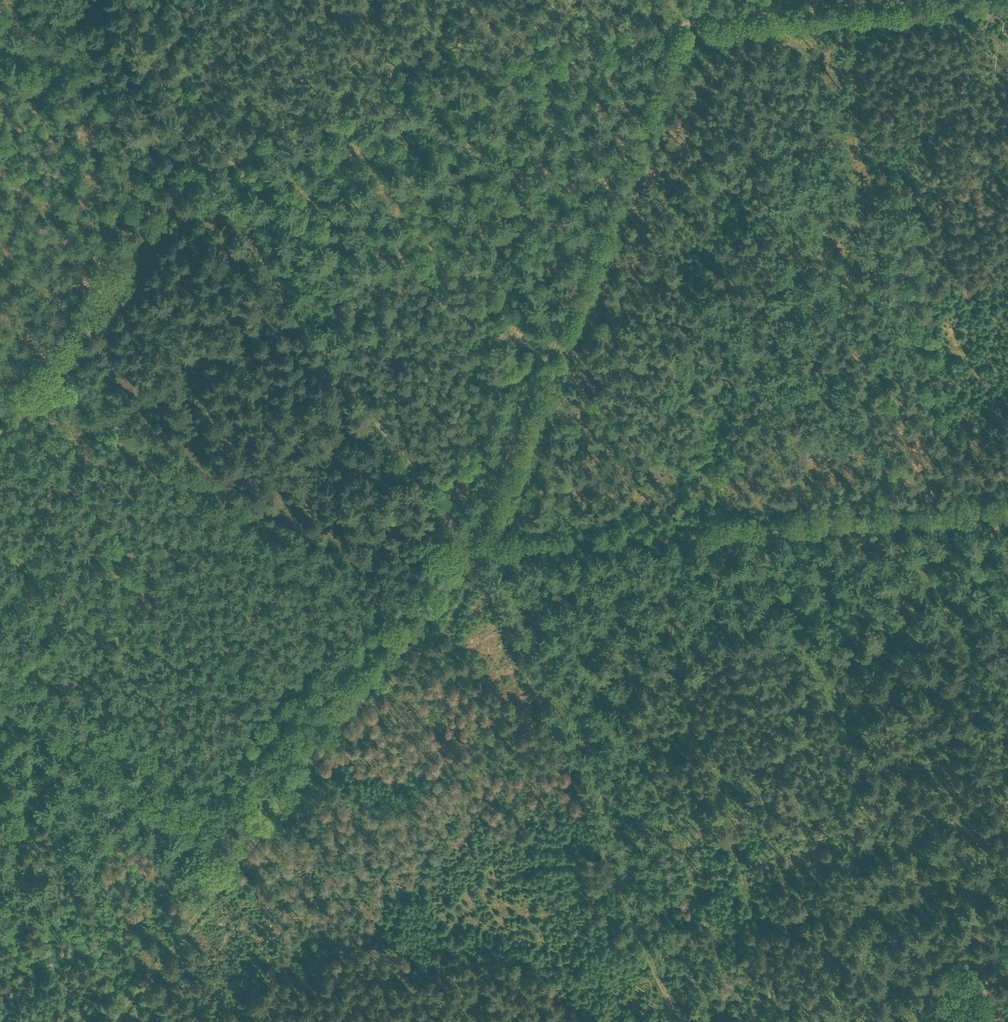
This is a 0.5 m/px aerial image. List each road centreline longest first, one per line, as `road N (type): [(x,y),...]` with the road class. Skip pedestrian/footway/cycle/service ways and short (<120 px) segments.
road 1 (track): [(670,0),(672,27),(471,549),(232,866),(0,693)]
road 2 (track): [(205,174),(660,30),(922,0)]
road 3 (track): [(471,549),(205,174),(128,0)]
road 4 (track): [(471,549),(1007,513)]
road 5 (track): [(673,1021),(471,549)]
road 6 (track): [(205,174),(0,446)]
road 7 (track): [(117,1021),(232,866)]

